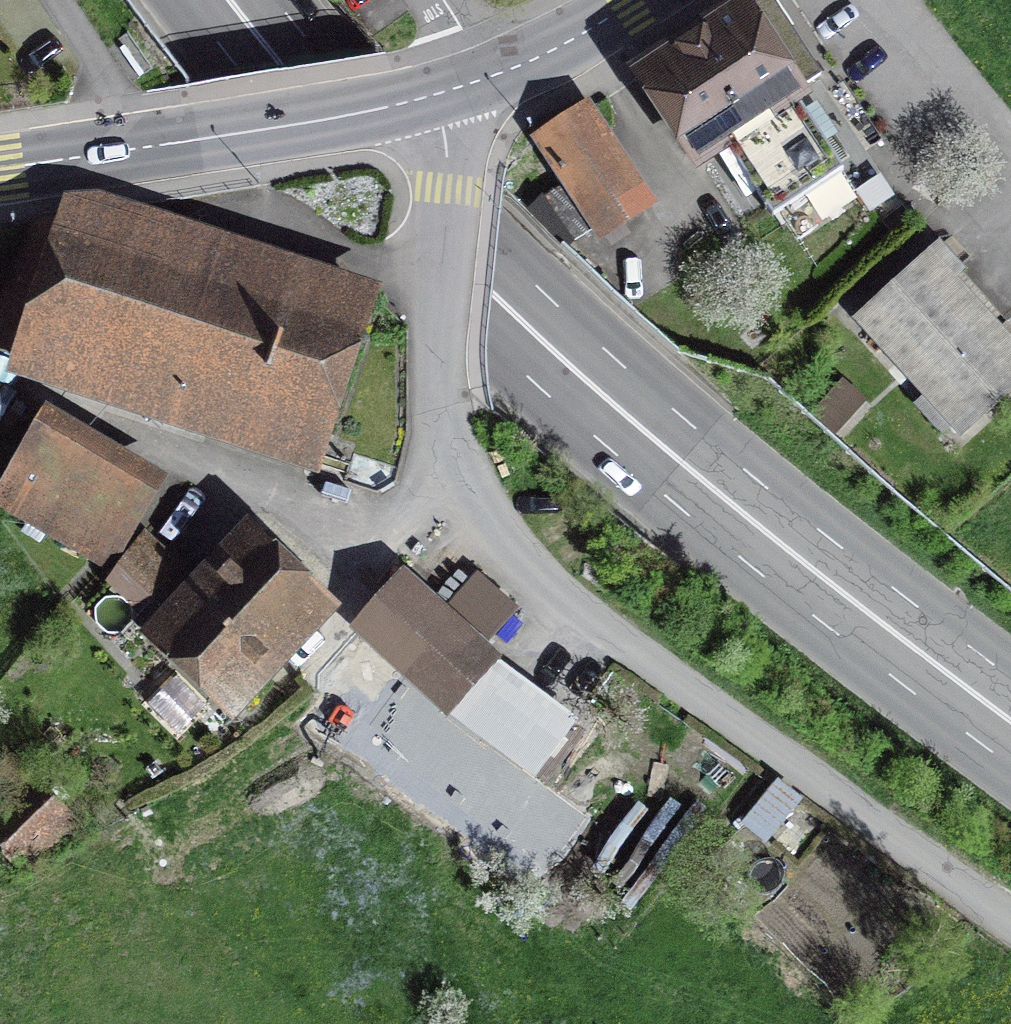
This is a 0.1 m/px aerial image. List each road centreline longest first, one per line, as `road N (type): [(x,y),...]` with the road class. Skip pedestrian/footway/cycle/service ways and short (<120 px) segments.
road 1 (unclassified): [(1010,923),(504,554),(445,438),(451,190),(447,148),(424,99)]
road 2 (secondary): [(230,0),(429,235),(782,547),(1010,723)]
road 3 (tertiary): [(424,99),(0,168)]
road 4 (tertiary): [(636,0),(559,47),(424,99)]

